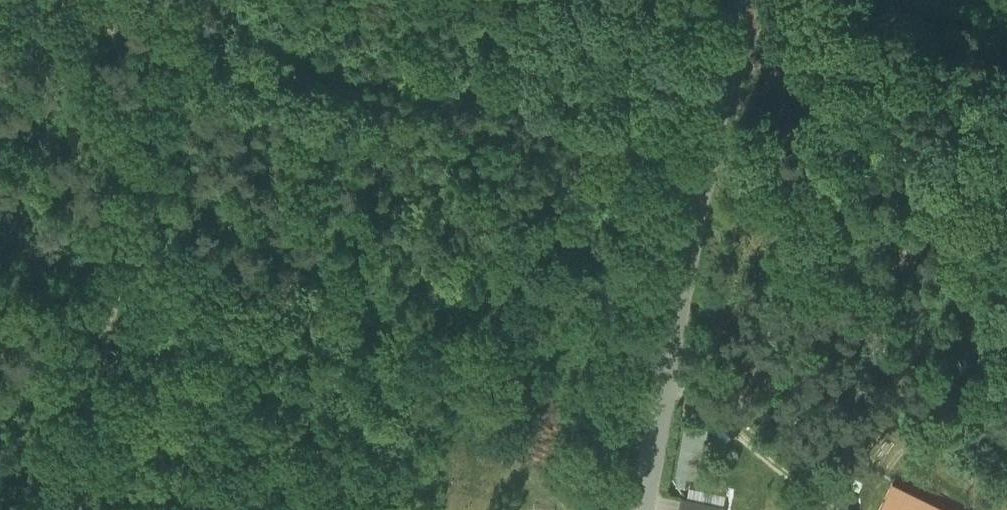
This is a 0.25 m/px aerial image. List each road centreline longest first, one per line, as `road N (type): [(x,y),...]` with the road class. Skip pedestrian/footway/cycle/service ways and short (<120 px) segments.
road 1 (residential): [(745,0),(637,509)]
road 2 (track): [(173,0),(124,272),(70,509)]

